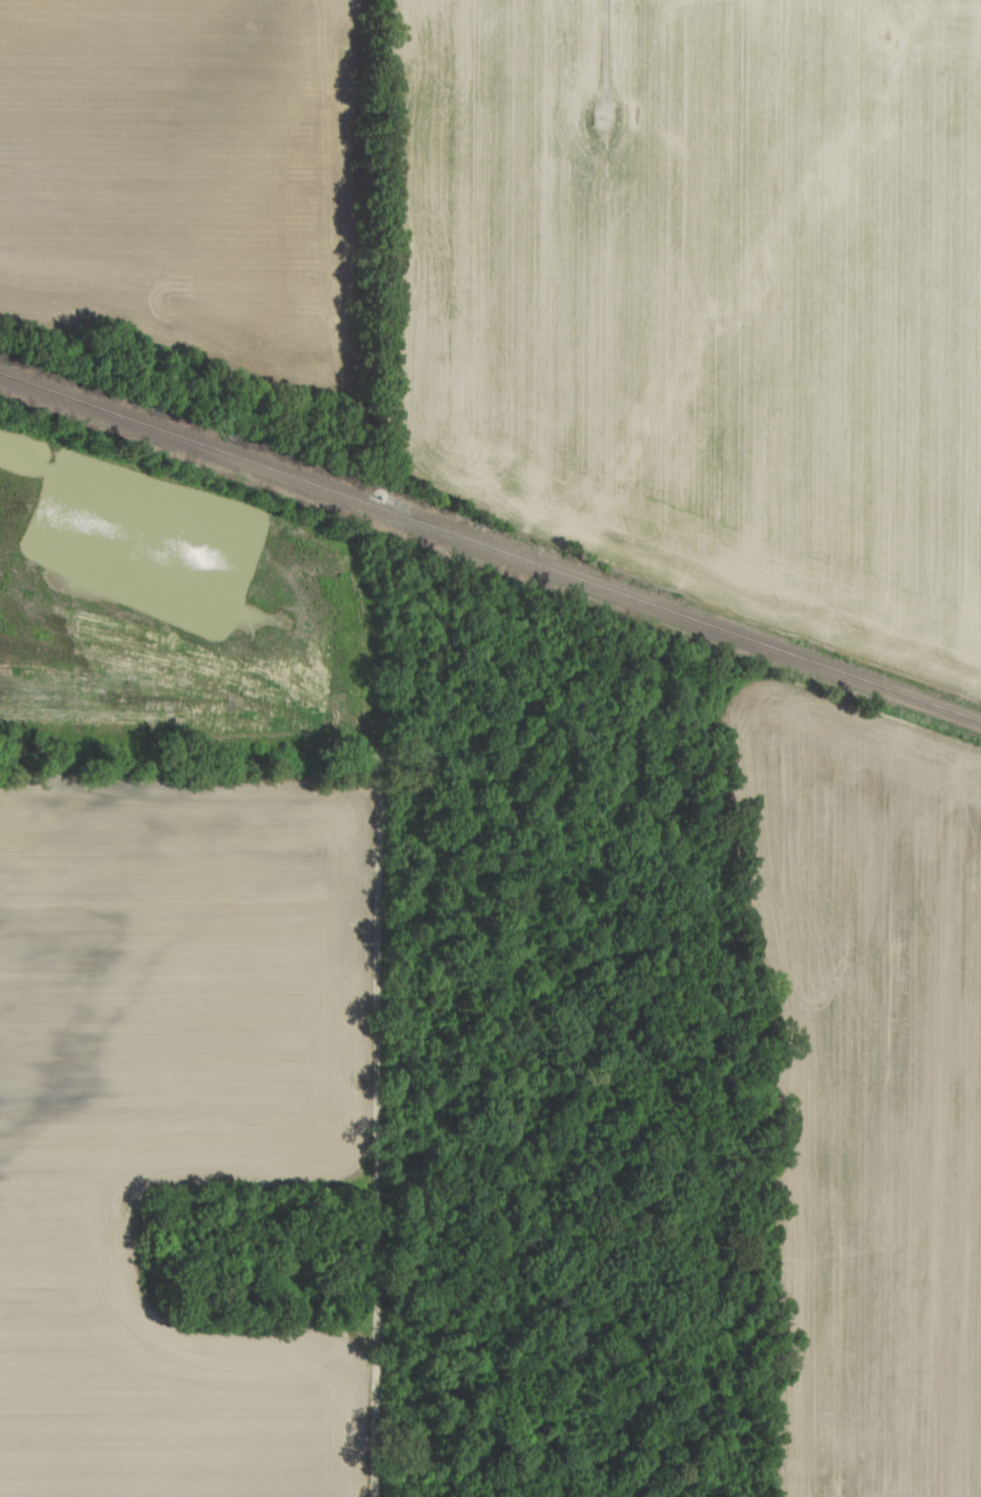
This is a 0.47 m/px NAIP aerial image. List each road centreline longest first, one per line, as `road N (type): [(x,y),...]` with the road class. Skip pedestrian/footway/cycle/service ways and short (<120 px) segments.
road 1 (track): [(607,0),(609,120)]

